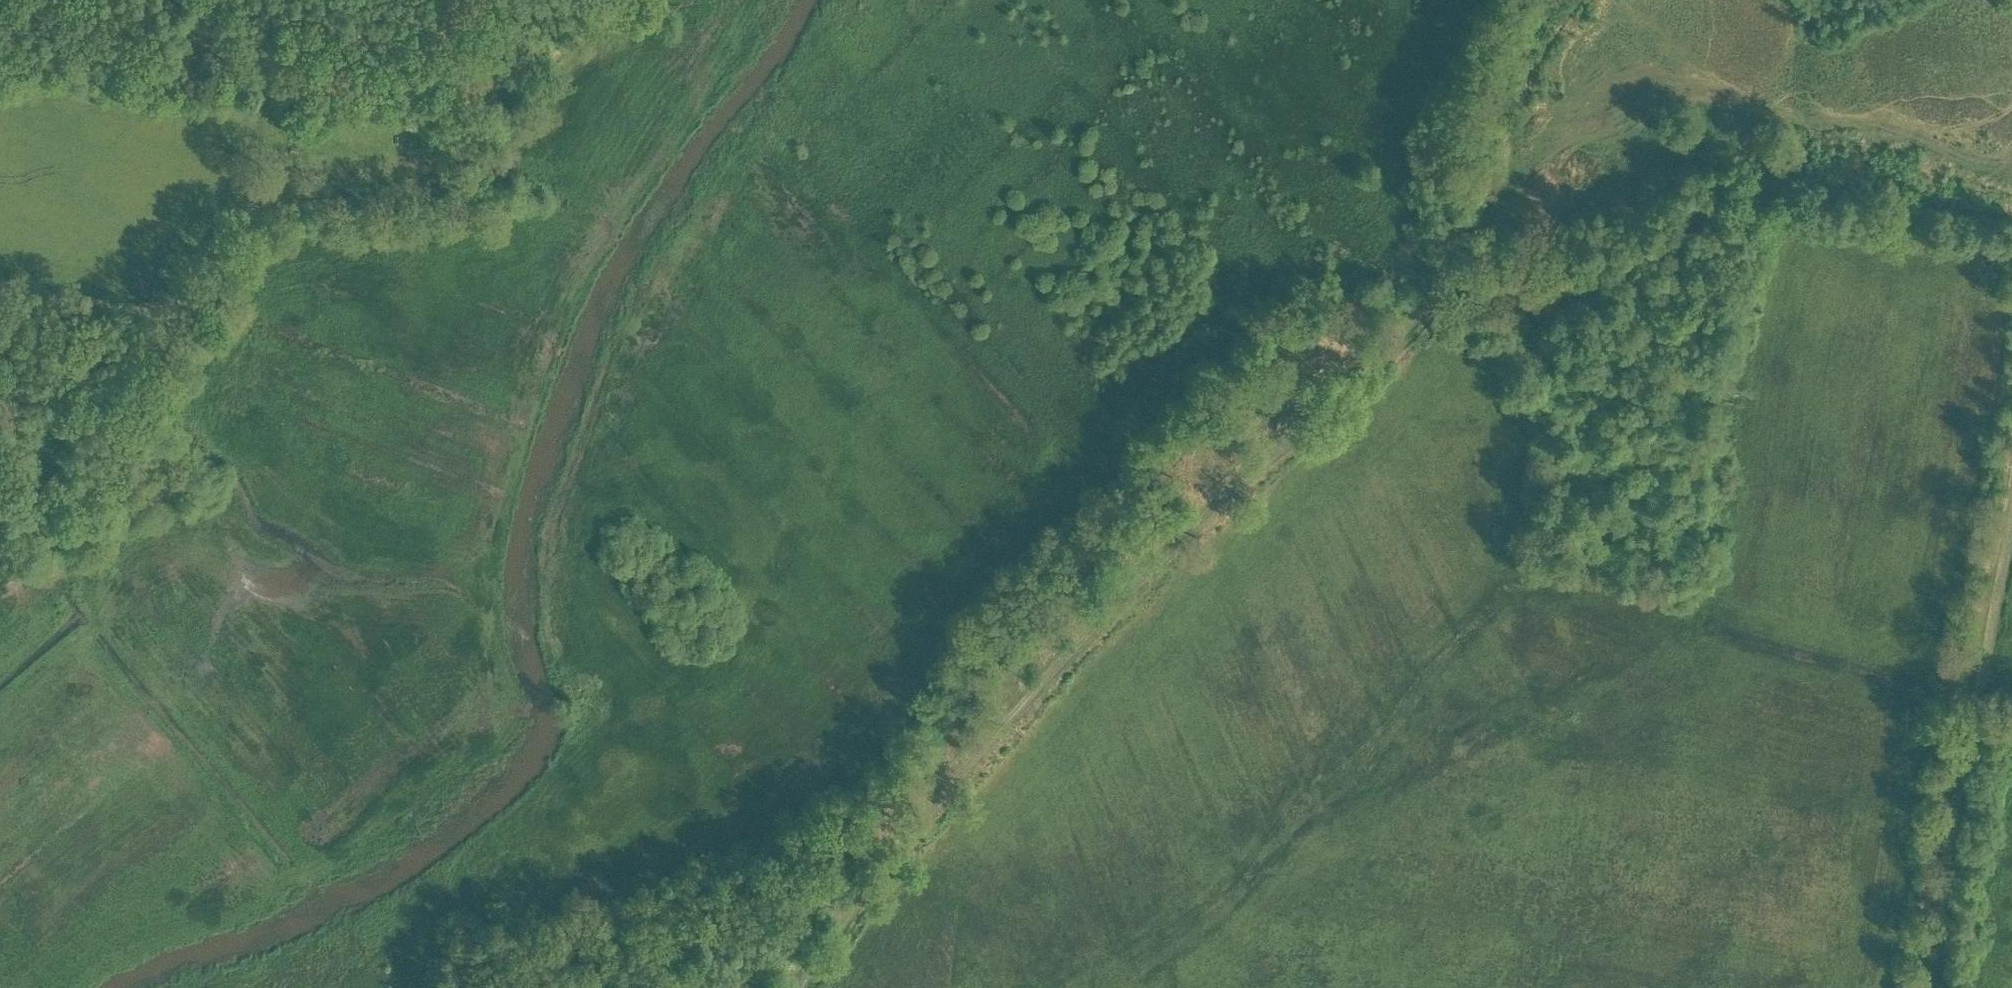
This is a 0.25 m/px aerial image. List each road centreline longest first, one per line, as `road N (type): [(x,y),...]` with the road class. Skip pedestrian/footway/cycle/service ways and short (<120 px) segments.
road 1 (track): [(801,987),(917,827),(1025,697),(1268,452),(1402,334)]
road 2 (track): [(1926,987),(2011,508)]

